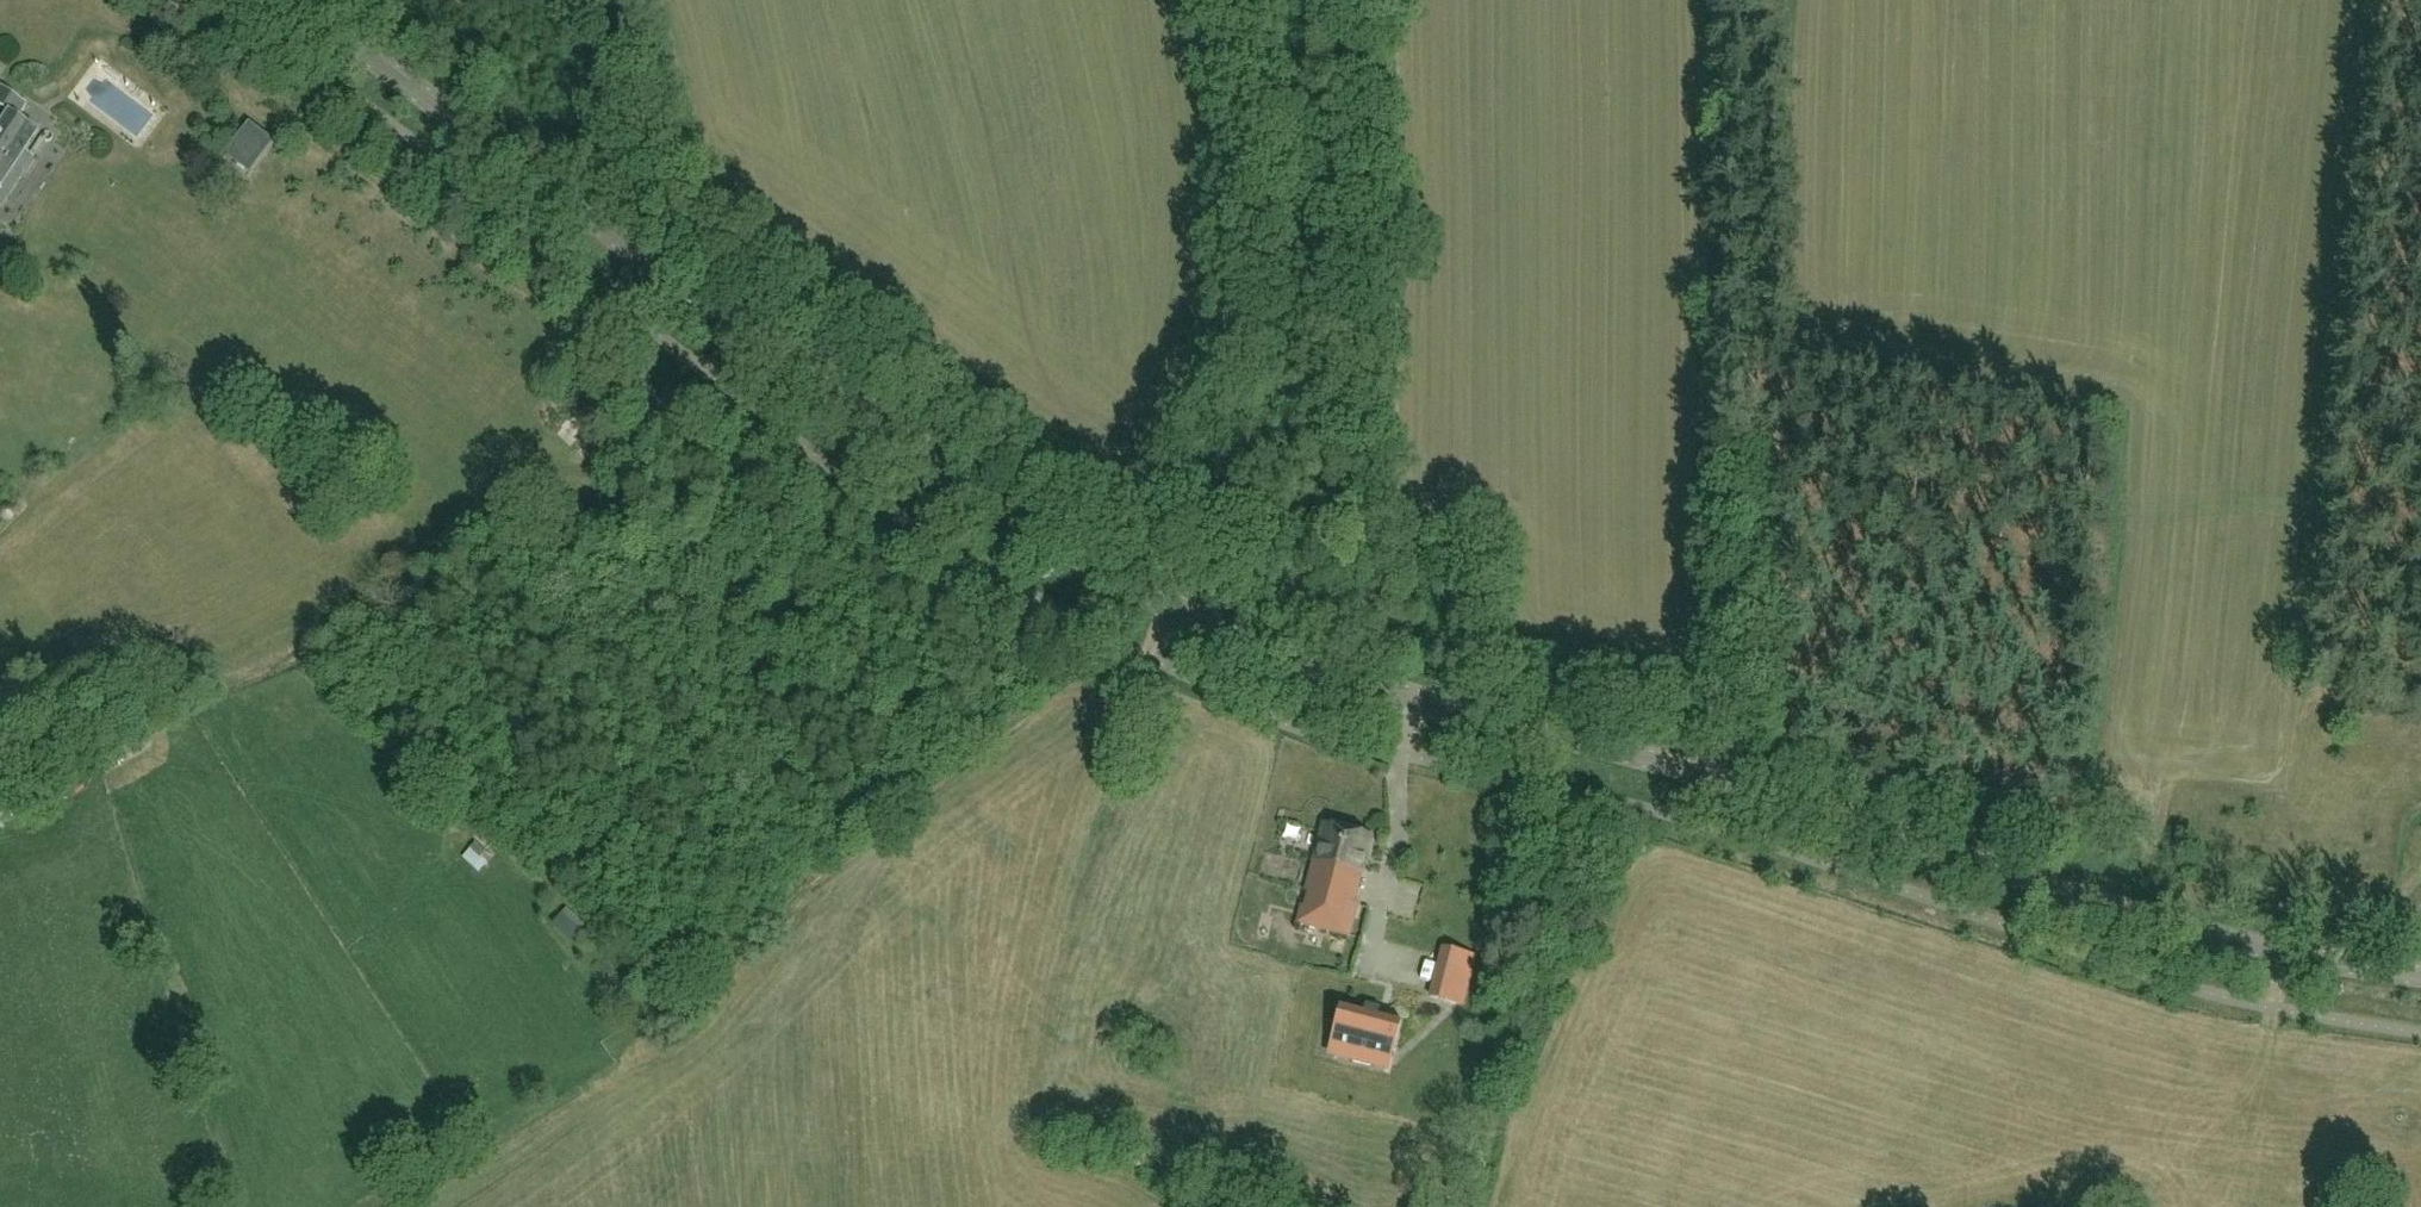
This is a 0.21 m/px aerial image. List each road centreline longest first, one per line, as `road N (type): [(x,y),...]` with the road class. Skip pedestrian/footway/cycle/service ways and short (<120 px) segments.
road 1 (tertiary): [(2420,978),(2249,949),(2098,910),(1759,789),(1419,702),(1166,613),(1052,550),(282,0)]

